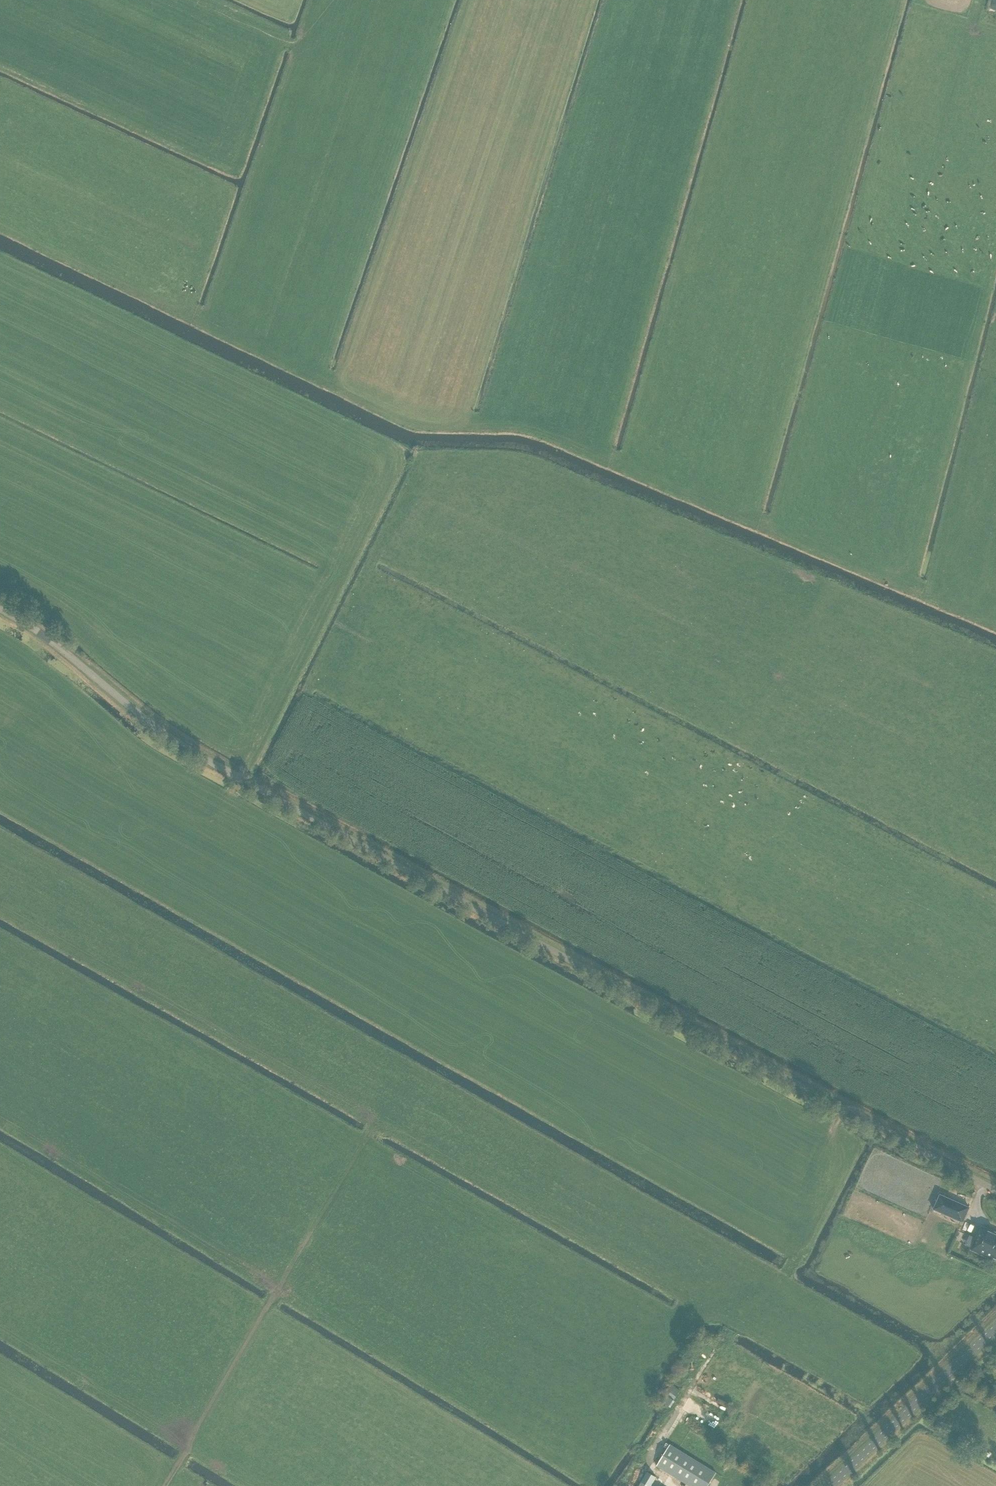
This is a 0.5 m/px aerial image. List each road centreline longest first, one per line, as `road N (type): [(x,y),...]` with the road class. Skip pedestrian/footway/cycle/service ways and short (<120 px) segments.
road 1 (unclassified): [(995,1195),(159,740),(60,650),(0,613)]
road 2 (unclassified): [(833,1485),(995,1332)]

